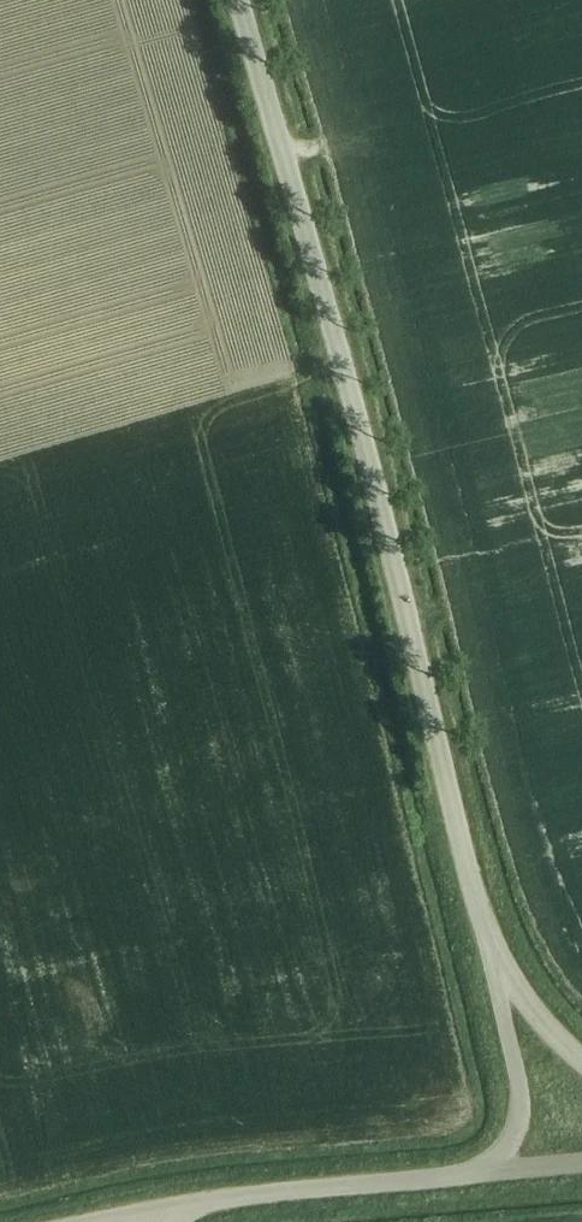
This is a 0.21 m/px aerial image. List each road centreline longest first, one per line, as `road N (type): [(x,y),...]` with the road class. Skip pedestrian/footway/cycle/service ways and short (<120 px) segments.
road 1 (unclassified): [(501,992),(227,0)]
road 2 (unclassified): [(156,1213),(486,1172)]
road 3 (unclassified): [(501,992),(521,1121),(486,1172)]

